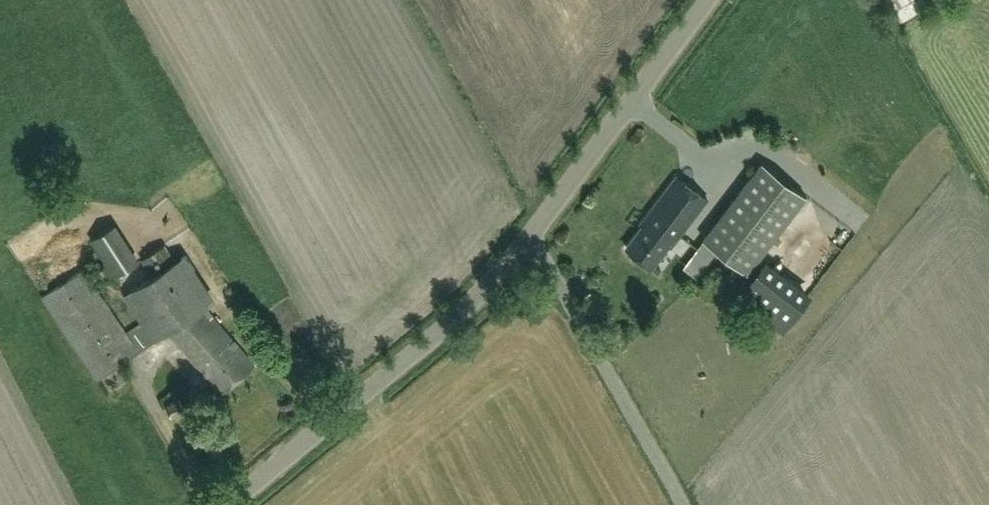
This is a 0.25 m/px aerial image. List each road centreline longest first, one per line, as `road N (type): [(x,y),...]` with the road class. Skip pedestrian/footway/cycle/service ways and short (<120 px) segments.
road 1 (unclassified): [(229,504),(476,298),(708,0)]

